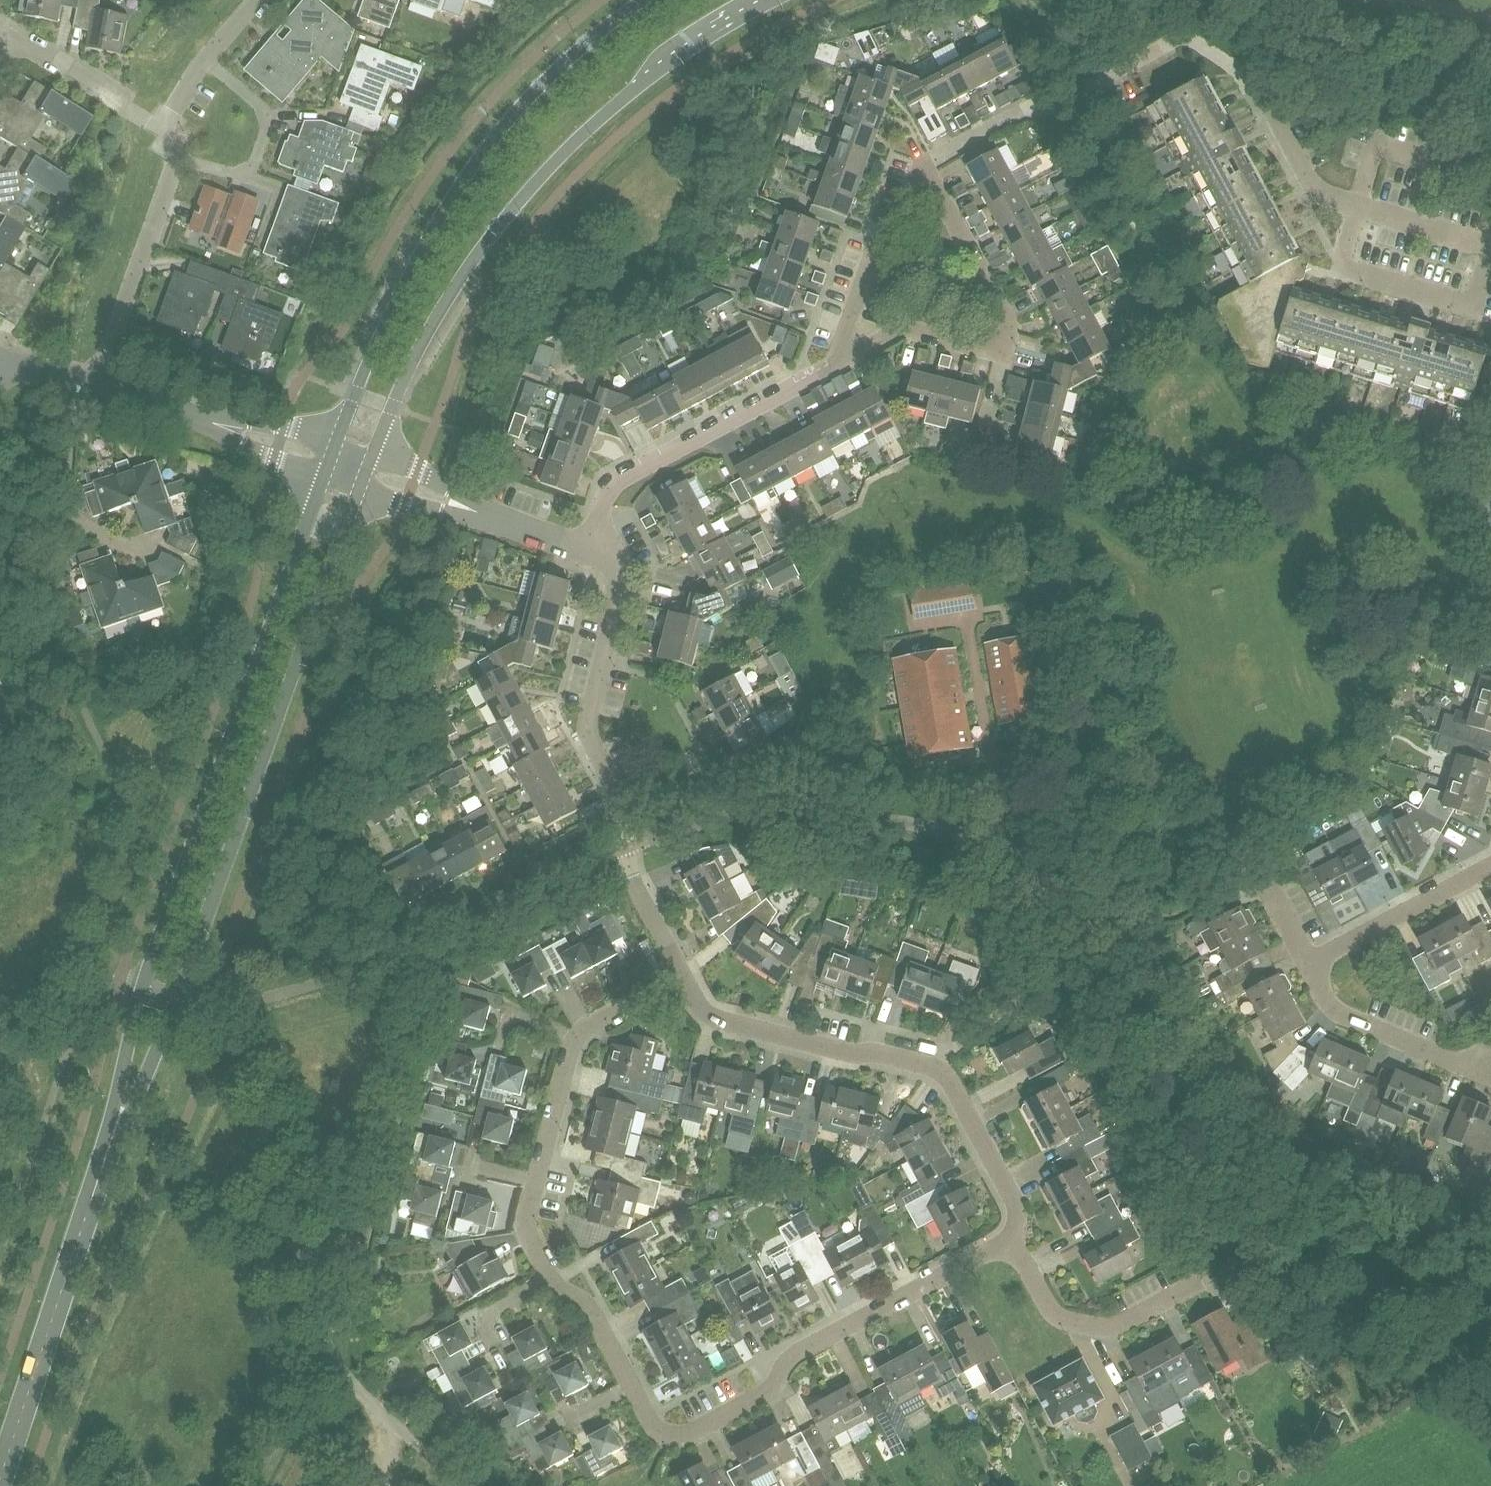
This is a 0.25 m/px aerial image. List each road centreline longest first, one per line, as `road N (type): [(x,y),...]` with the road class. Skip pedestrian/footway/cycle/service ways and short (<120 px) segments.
road 1 (tertiary): [(367,473),(426,335),(497,227),(596,122),(708,38),(775,0)]
road 2 (tertiary): [(642,0),(556,70),(476,162),(385,320),(331,460)]
road 3 (tertiary): [(331,460),(139,990)]
road 4 (tertiary): [(177,1002),(367,473)]
road 5 (residential): [(1490,246),(1324,195),(1249,78),(1188,37),(1043,108)]
road 6 (residential): [(685,979),(632,873),(620,801),(587,733),(624,575),(614,556),(589,546)]
road 7 (residential): [(1013,1244),(1013,1201),(935,1067),(718,1020),(685,979)]
road 8 (residential): [(1013,1244),(796,1356),(768,1393),(684,1437),(657,1430),(633,1387)]
road 9 (unclassified): [(360,1387),(331,1359),(314,1313),(293,1171),(250,1059),(217,1014),(177,1002)]
road 10 (tertiary): [(0,1484),(110,1148)]
road 11 (residential): [(589,546),(607,491),(858,352)]
road 12 (residential): [(331,460),(87,379)]
road 13 (residential): [(87,379),(173,153)]
road 14 (residential): [(1199,1282),(1121,1325),(1063,1319),(1050,1310),(1013,1244)]
road 15 (residential): [(1490,1078),(1338,1017),(1310,962)]
road 16 (residential): [(87,379),(67,428),(70,504),(81,525),(148,552)]
road 17 (residential): [(173,153),(230,174),(252,162),(267,130),(263,108),(206,56)]
road 18 (residential): [(1310,962),(1490,867)]
road 19 (residential): [(858,352),(848,321),(869,267),(896,248),(923,173)]
road 20 (residential): [(1003,352),(1009,323),(923,173)]
road 21 (residential): [(0,46),(7,30),(161,126)]
road 22 (unclassified): [(0,1048),(51,1036),(87,993),(118,985),(139,990)]
road 23 (tertiary): [(110,1148),(177,1002)]
road 24 (tertiary): [(139,990),(110,1148)]
road 25 (track): [(360,1387),(487,1485)]
road 26 (residential): [(858,352),(904,328),(1003,352)]
road 27 (residential): [(538,1182),(575,1037)]
road 28 (residential): [(633,1387),(589,1307),(550,1279)]
road 29 (residential): [(1043,108),(935,159),(923,173)]
road 30 (track): [(1490,1235),(1409,1340)]
road 31 (residential): [(575,1037),(685,979)]

